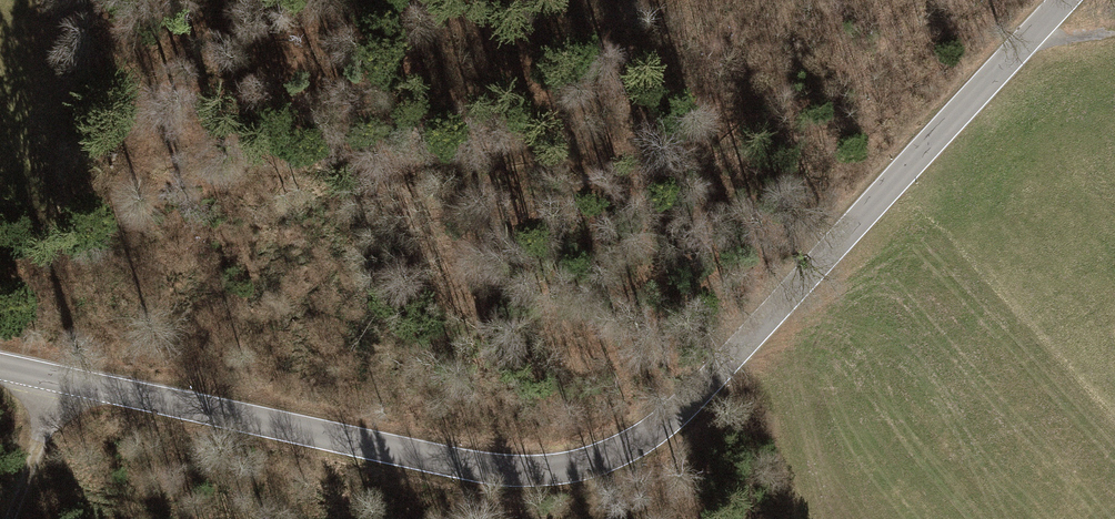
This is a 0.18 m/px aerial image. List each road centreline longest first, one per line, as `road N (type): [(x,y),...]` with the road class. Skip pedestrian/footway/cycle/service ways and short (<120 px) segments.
road 1 (tertiary): [(1061,0),(706,399),(639,448),(568,472),(477,473),(0,367)]
road 2 (track): [(56,379),(11,518)]

